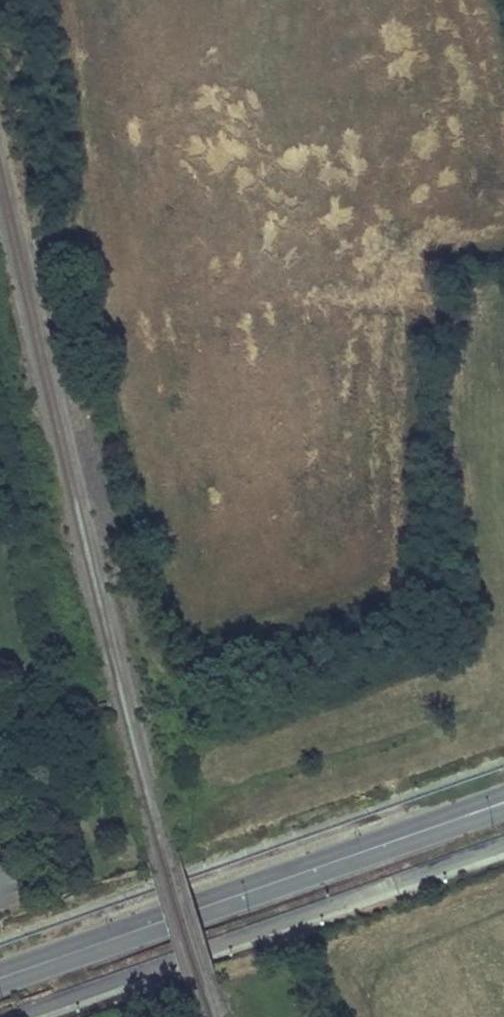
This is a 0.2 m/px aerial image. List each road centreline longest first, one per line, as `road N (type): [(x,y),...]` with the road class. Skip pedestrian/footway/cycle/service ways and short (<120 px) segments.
road 1 (tertiary): [(0,979),(491,807)]

